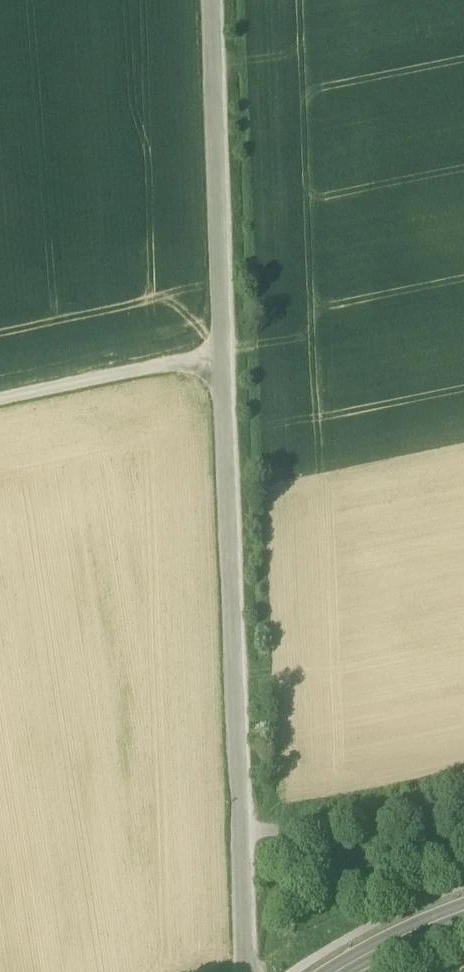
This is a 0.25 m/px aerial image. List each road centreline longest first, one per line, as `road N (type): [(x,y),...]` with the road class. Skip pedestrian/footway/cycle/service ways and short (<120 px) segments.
road 1 (unclassified): [(248,971),(212,0)]
road 2 (track): [(224,351),(0,399)]
road 3 (secondary): [(340,971),(463,913)]

